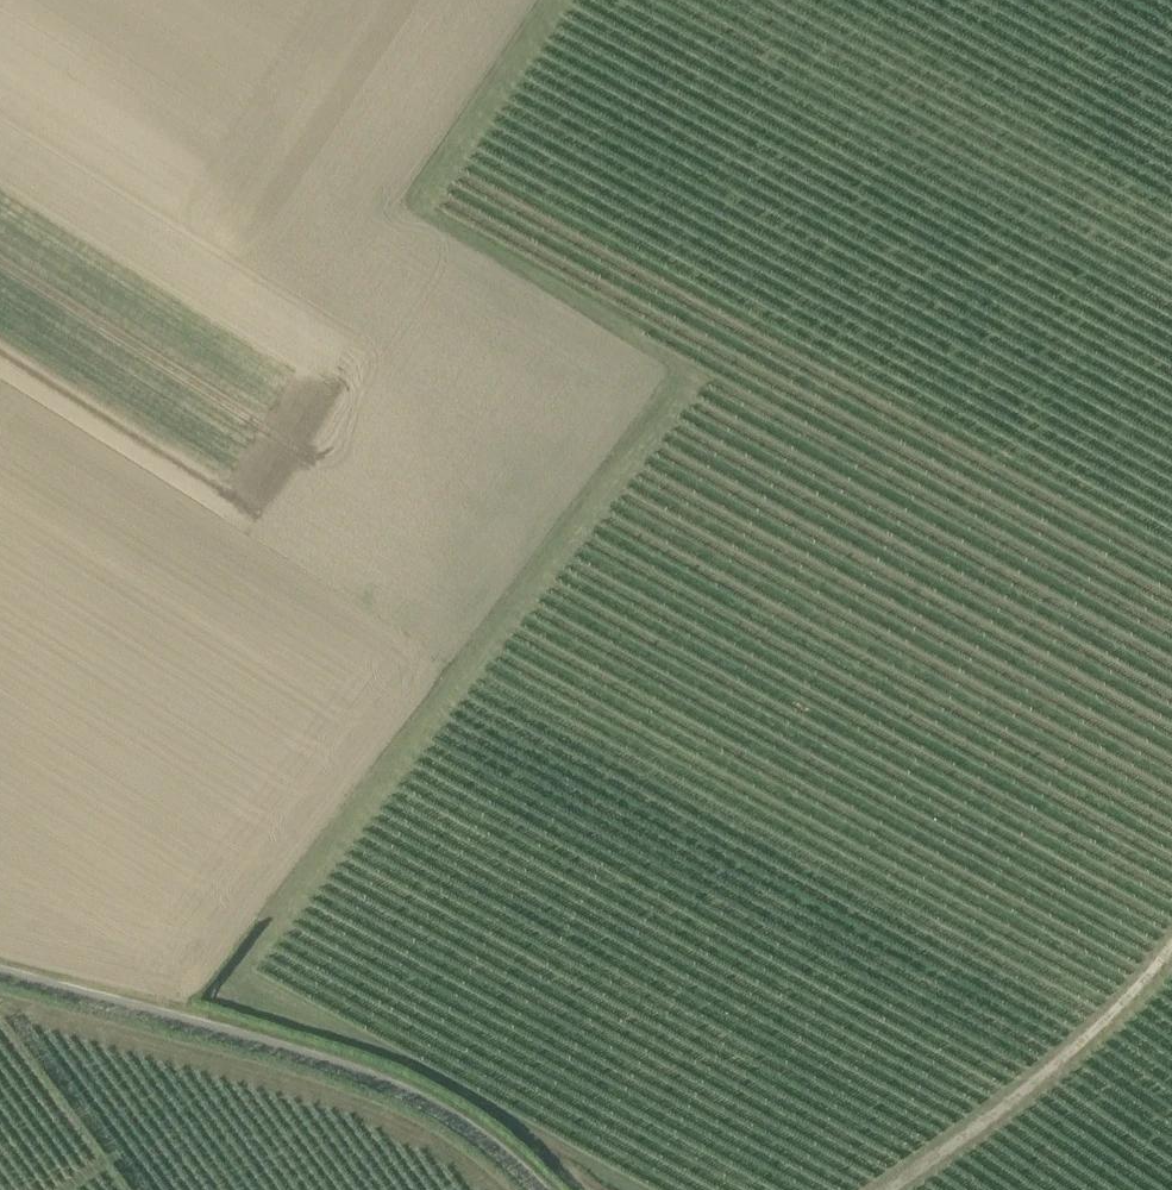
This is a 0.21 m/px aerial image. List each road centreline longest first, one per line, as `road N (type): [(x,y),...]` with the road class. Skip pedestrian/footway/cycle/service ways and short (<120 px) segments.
road 1 (unclassified): [(527,1189),(452,1119),(405,1092),(315,1061),(272,1061),(0,983)]

